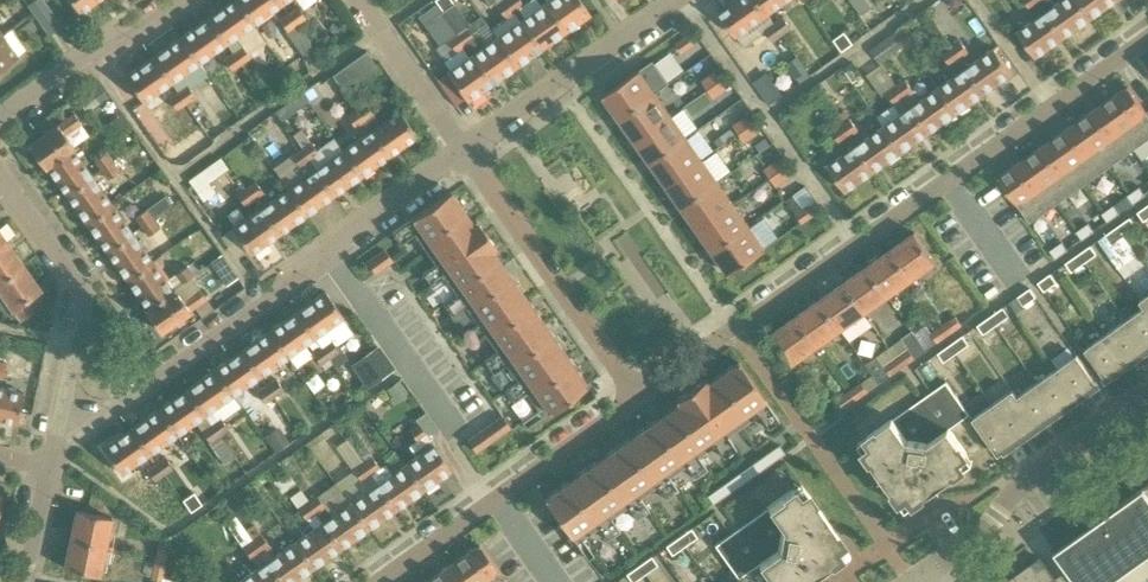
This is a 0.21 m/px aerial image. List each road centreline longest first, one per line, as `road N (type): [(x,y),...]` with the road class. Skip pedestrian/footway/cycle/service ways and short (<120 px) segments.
road 1 (residential): [(1147,38),(641,399)]
road 2 (residential): [(53,455),(462,151)]
road 3 (residential): [(641,399),(379,581)]
road 4 (residential): [(53,455),(85,296),(0,178)]
road 5 (residential): [(641,399),(462,151)]
road 6 (residential): [(913,581),(980,535),(1016,491),(1147,397)]
road 7 (residential): [(462,151),(673,0)]
road 8 (residential): [(0,118),(187,0)]
road 9 (residential): [(462,151),(359,0)]

